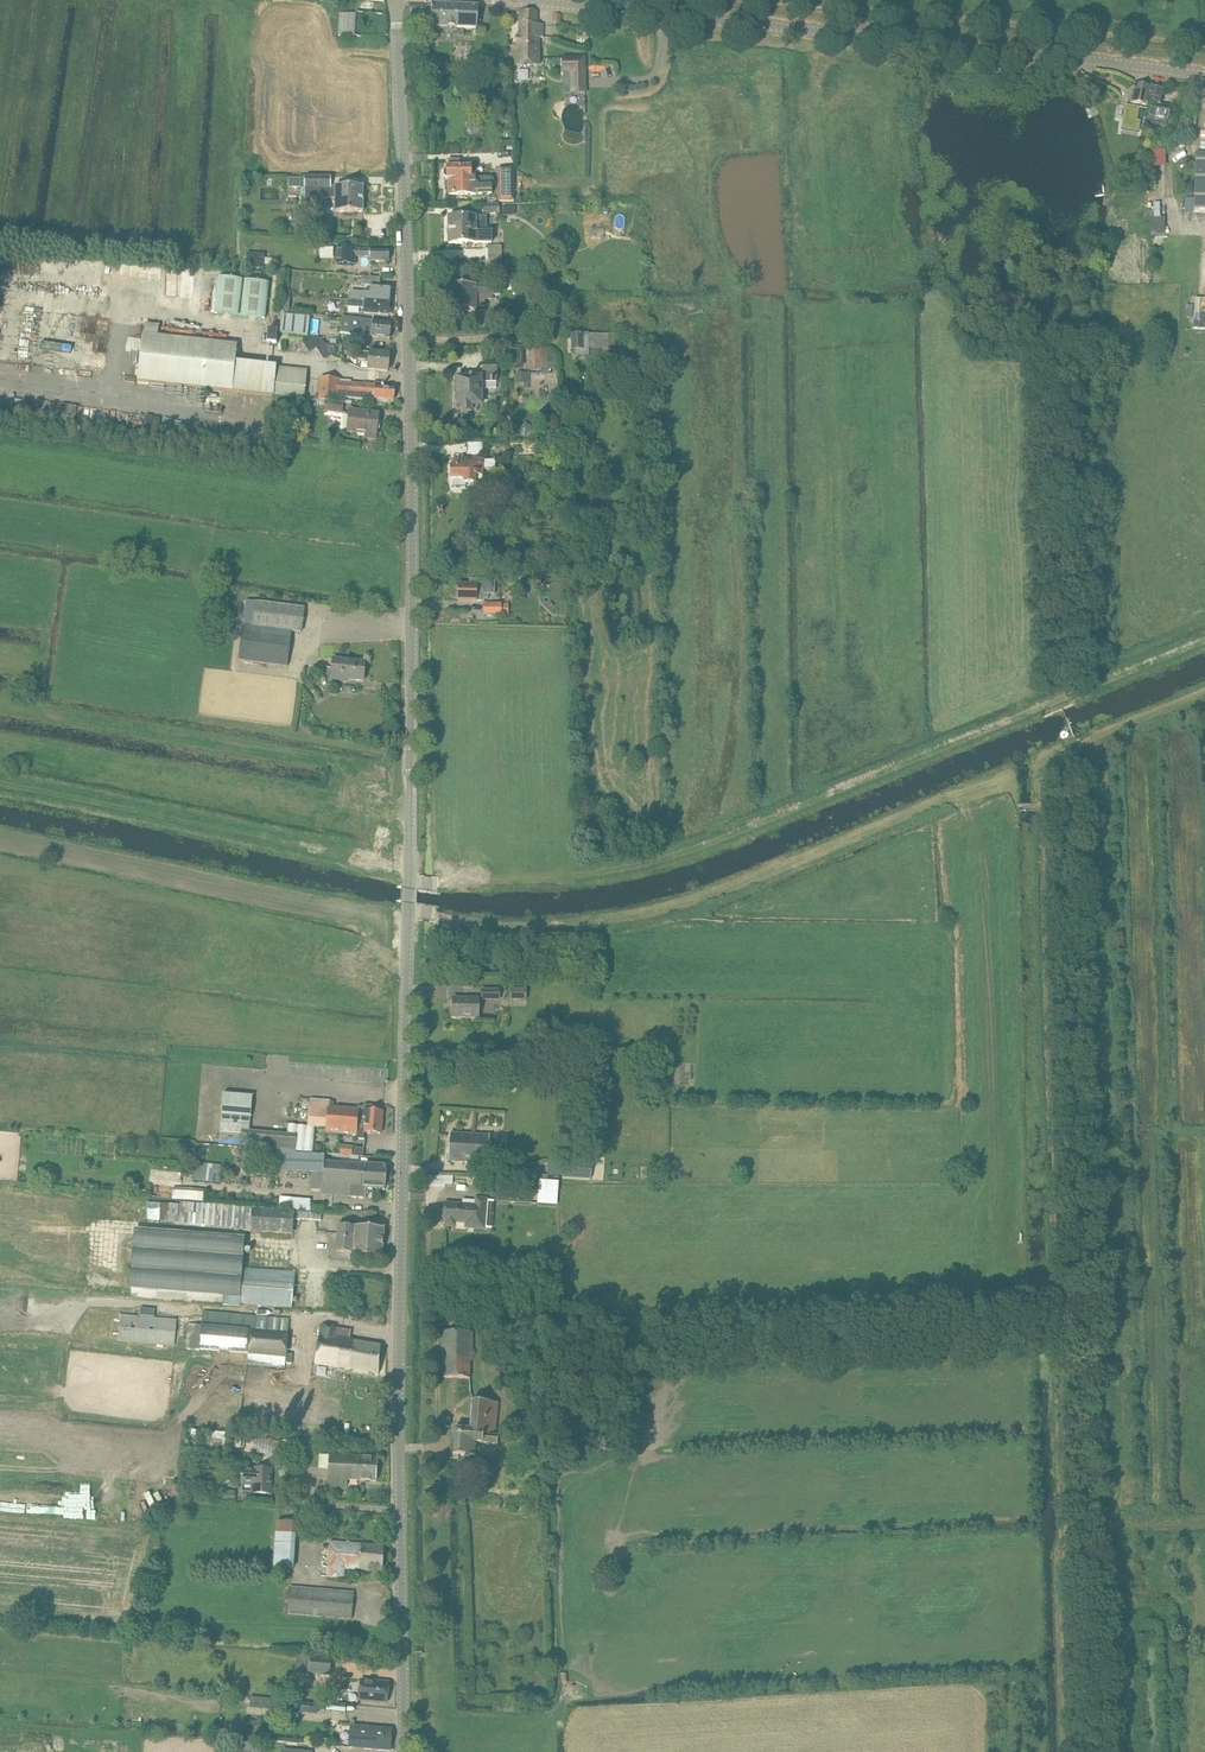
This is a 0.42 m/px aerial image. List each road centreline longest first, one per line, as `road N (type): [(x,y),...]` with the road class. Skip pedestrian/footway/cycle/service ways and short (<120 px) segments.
road 1 (tertiary): [(403,1751),(399,1351),(412,594),(395,0)]
road 2 (unclassified): [(1204,75),(531,0)]

